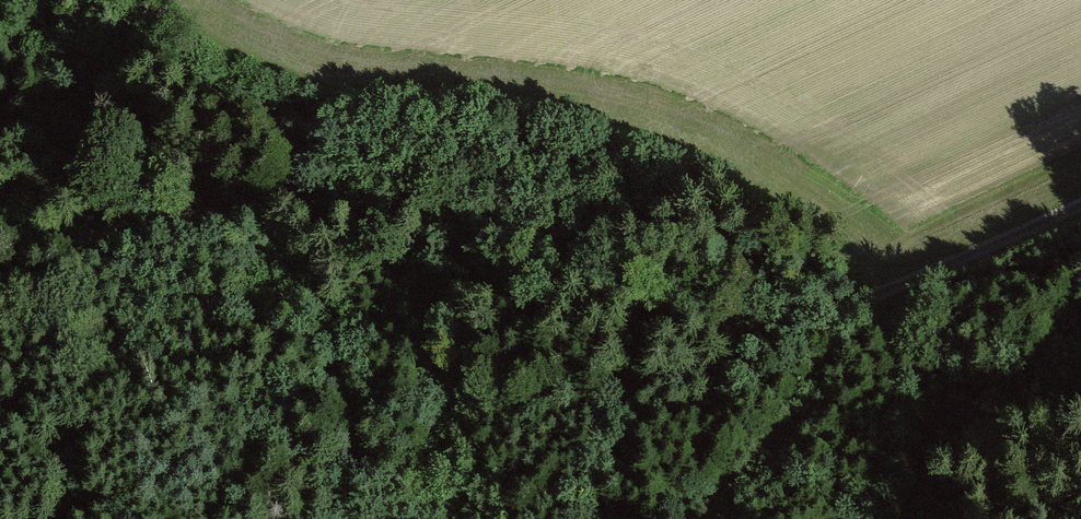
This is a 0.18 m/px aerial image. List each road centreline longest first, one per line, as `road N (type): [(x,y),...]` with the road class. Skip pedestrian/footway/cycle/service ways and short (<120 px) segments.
road 1 (track): [(0,228),(80,240),(270,203),(448,228),(667,313),(764,325),(898,281),(1080,201)]
road 2 (track): [(909,276),(599,145),(227,55),(166,0)]

